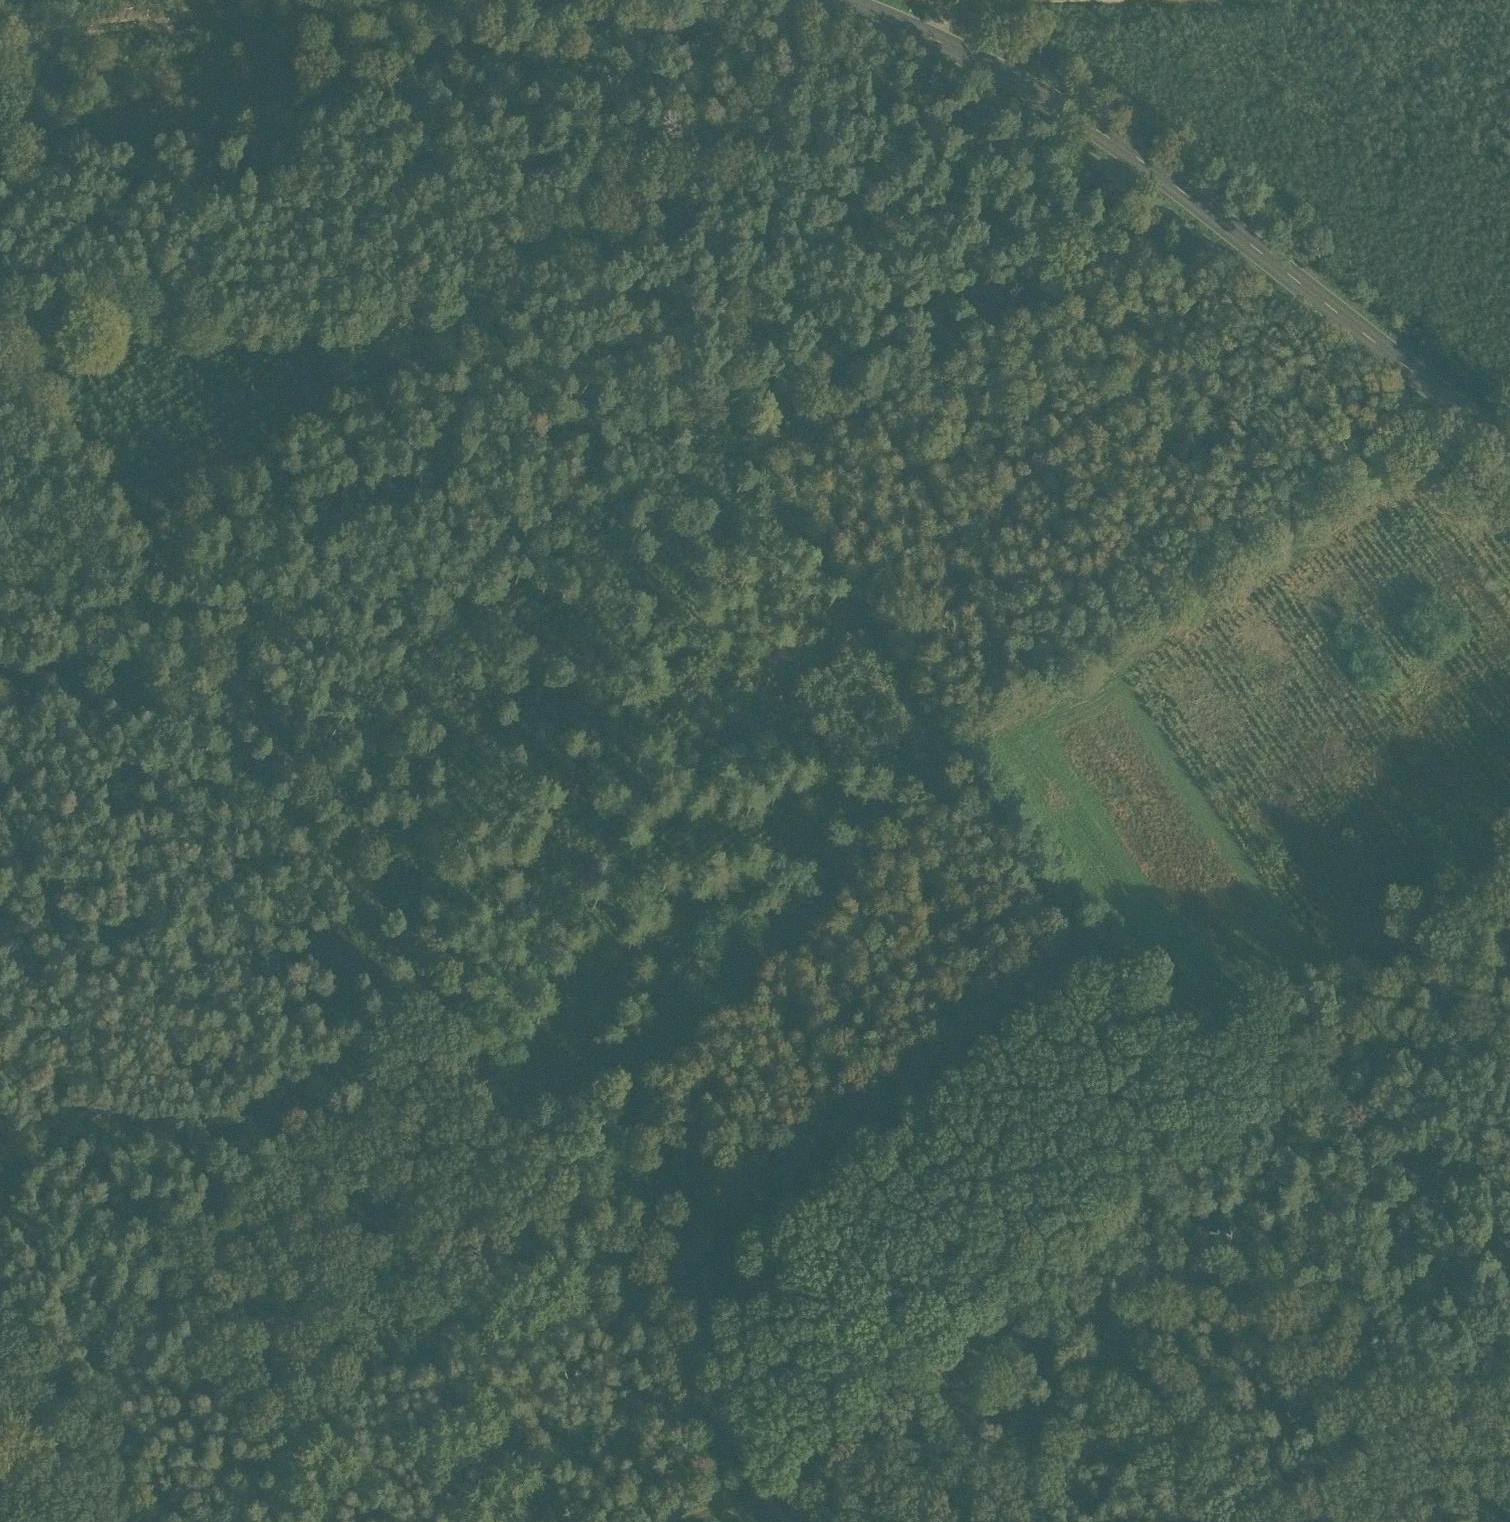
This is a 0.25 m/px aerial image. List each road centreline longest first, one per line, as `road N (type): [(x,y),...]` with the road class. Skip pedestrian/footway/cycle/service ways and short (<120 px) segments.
road 1 (track): [(802,1521),(759,1473),(583,1215),(0,314)]
road 2 (tertiary): [(849,0),(923,26),(1071,110),(1509,448)]

